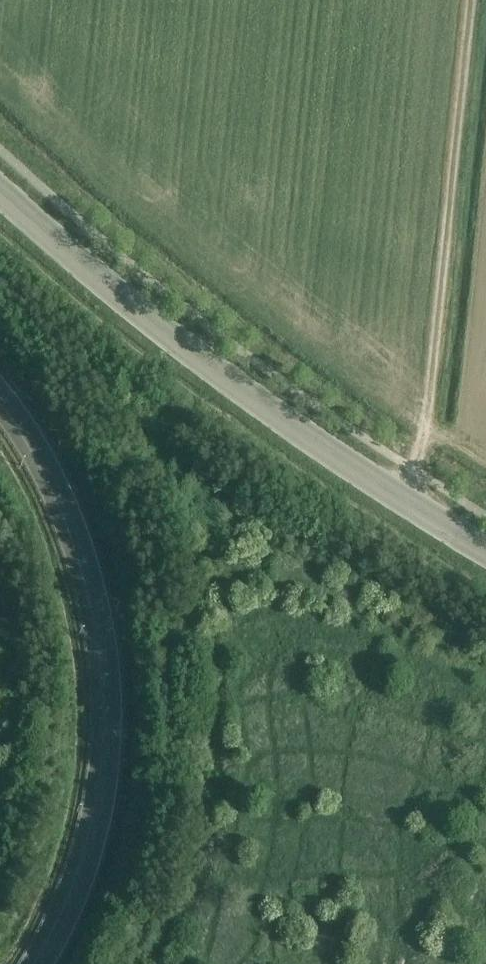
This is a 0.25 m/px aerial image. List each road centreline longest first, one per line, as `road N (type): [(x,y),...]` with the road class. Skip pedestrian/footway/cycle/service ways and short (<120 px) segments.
road 1 (tertiary): [(485,555),(392,501),(201,367),(0,201)]
road 2 (motorway): [(0,400),(50,473),(97,599),(111,727),(106,799),(79,898),(45,963)]
road 3 (track): [(392,501),(422,444),(471,0)]

